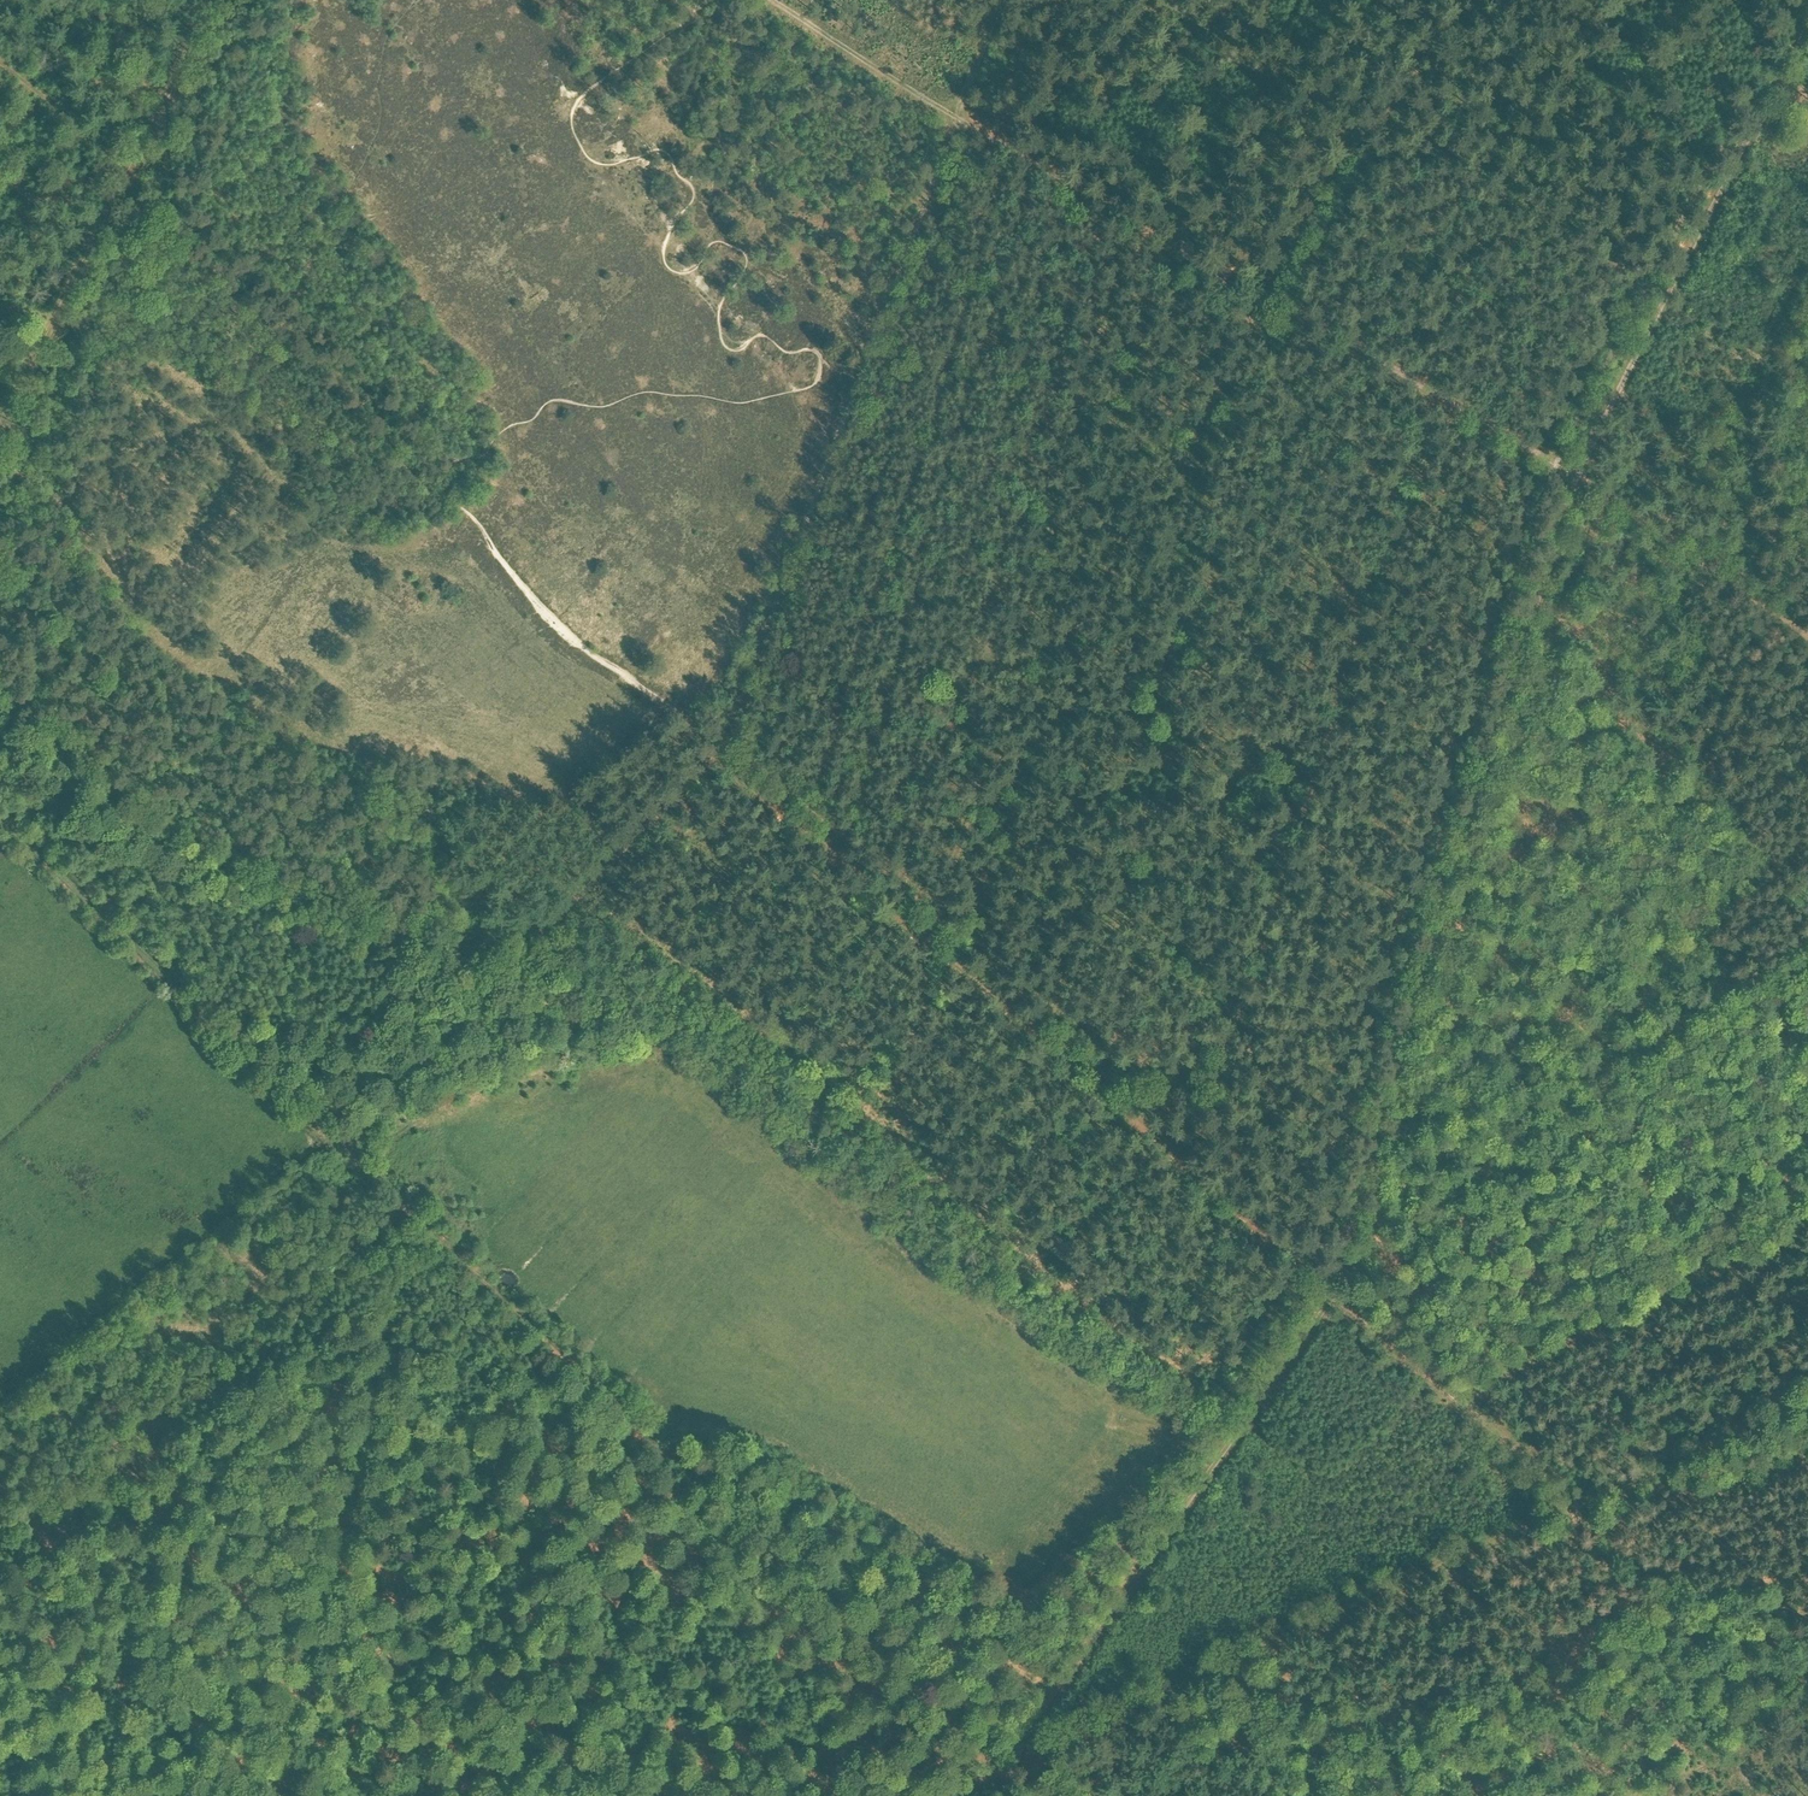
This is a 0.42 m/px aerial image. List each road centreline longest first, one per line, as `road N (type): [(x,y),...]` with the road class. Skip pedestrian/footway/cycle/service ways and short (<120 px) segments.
road 1 (track): [(1003,1771),(1332,1288),(917,923),(911,888),(924,796),(952,750),(984,661),(1107,229),(1101,200),(958,120)]
road 2 (track): [(1807,23),(1575,475),(1332,1288)]
road 3 (track): [(1807,640),(1575,475),(1101,200)]
road 4 (track): [(410,1211),(1003,1771)]
road 5 (track): [(720,751),(1005,0)]
road 6 (track): [(1807,1779),(1576,1505),(1332,1288)]
road 7 (track): [(274,1795),(417,1218)]
road 8 (track): [(720,751),(343,1147)]
road 9 (track): [(410,1211),(0,1536)]
road 10 (track): [(0,820),(343,1147)]
road 11 (track): [(214,0),(131,166),(0,64)]
road 12 (track): [(131,166),(0,436)]
road 13 (track): [(769,0),(958,120)]

